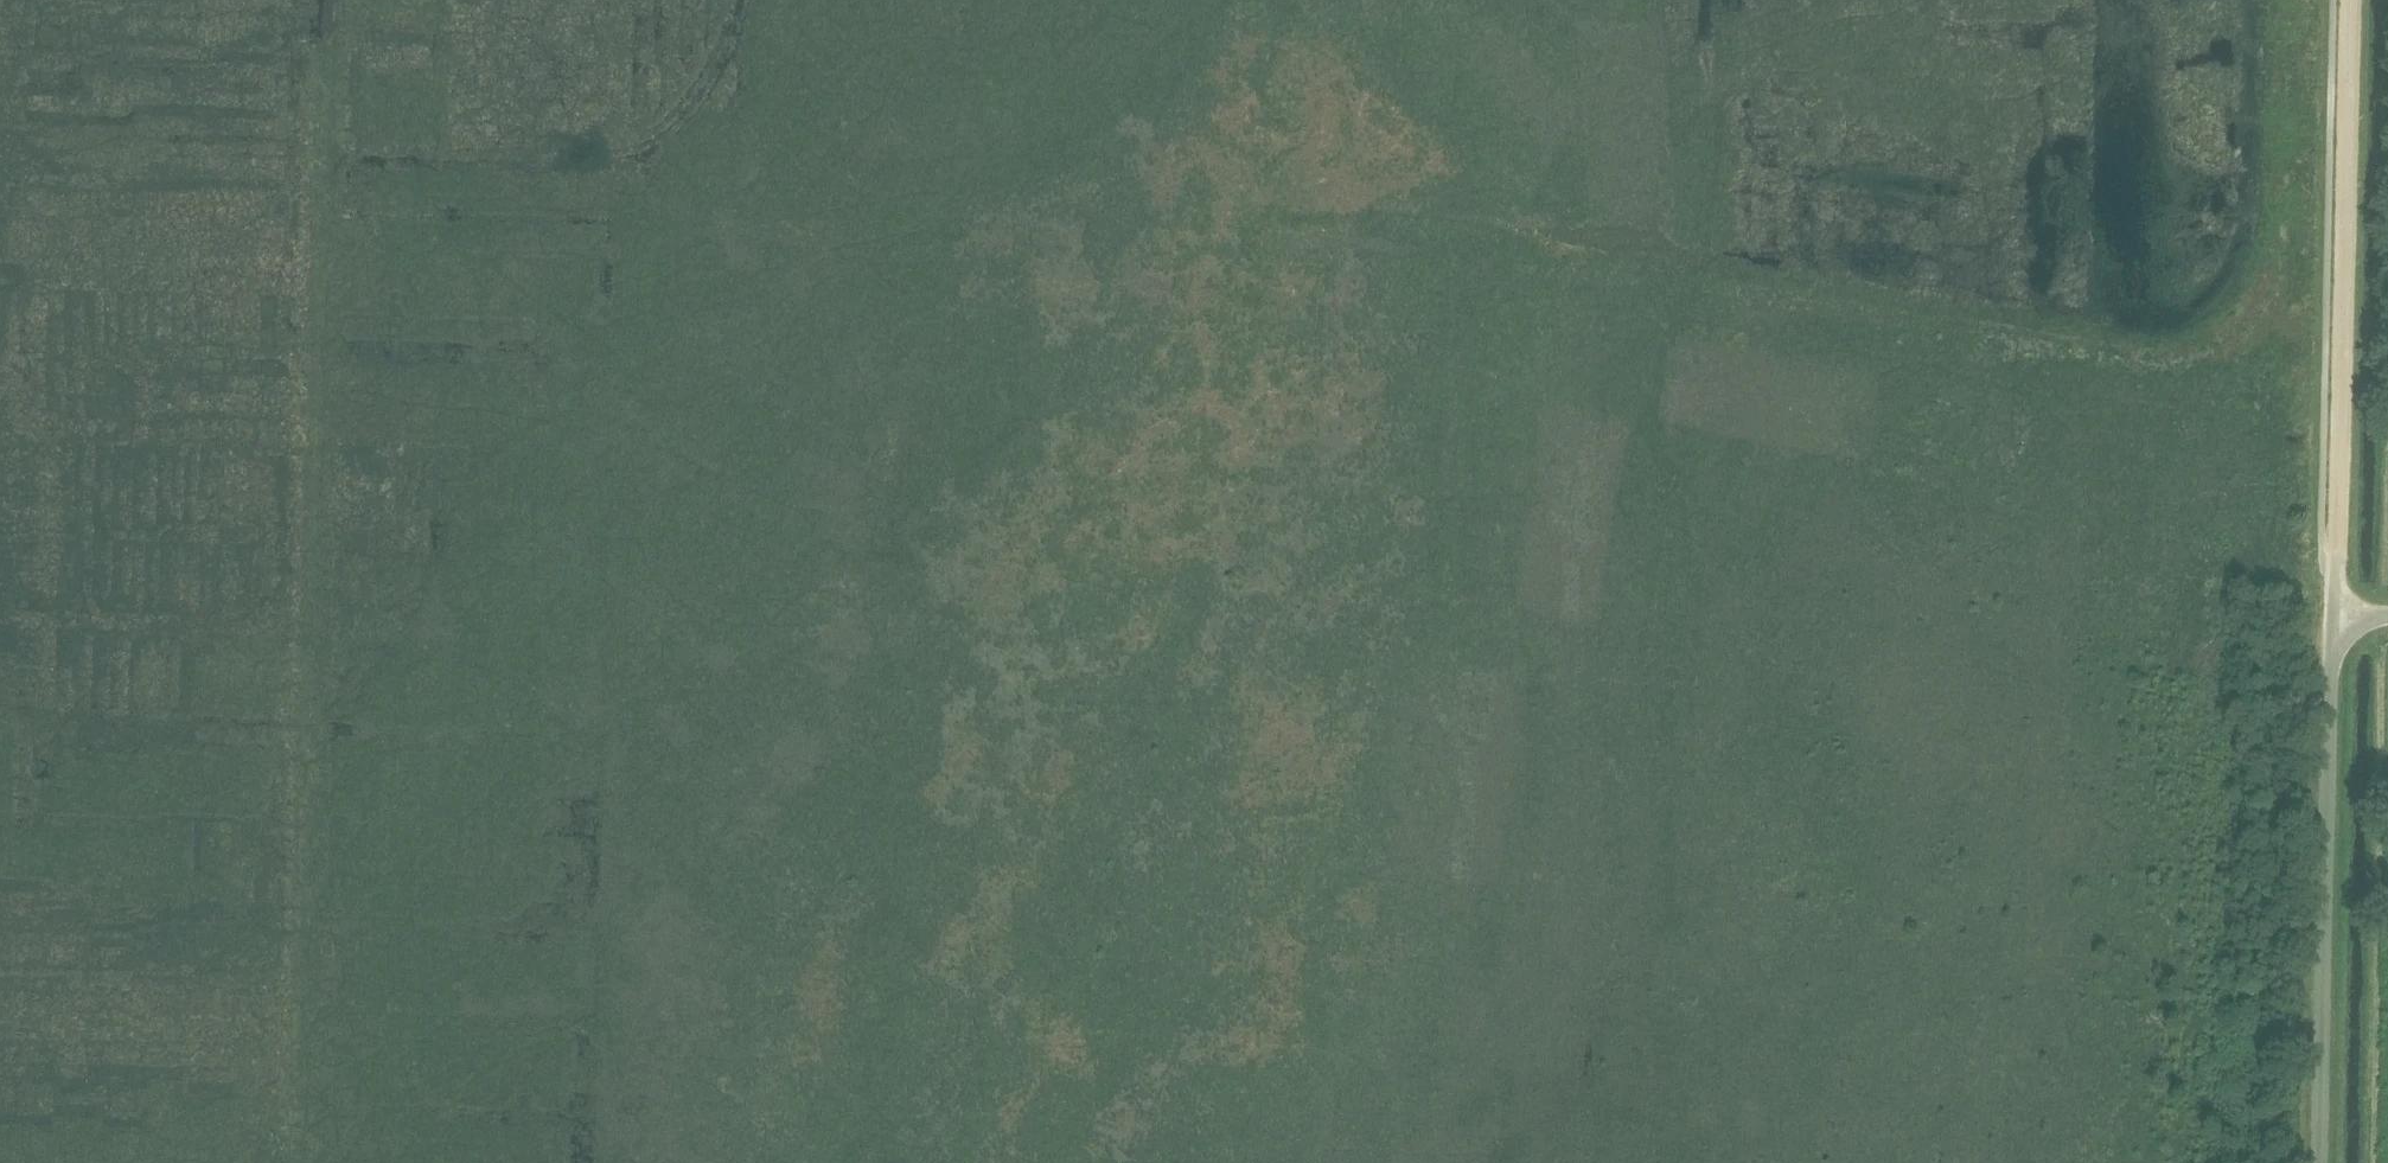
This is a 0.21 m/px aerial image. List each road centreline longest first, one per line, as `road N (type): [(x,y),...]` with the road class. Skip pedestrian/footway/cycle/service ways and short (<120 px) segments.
road 1 (track): [(2352,0),(2337,606)]
road 2 (unclassified): [(2321,1162),(2337,606)]

